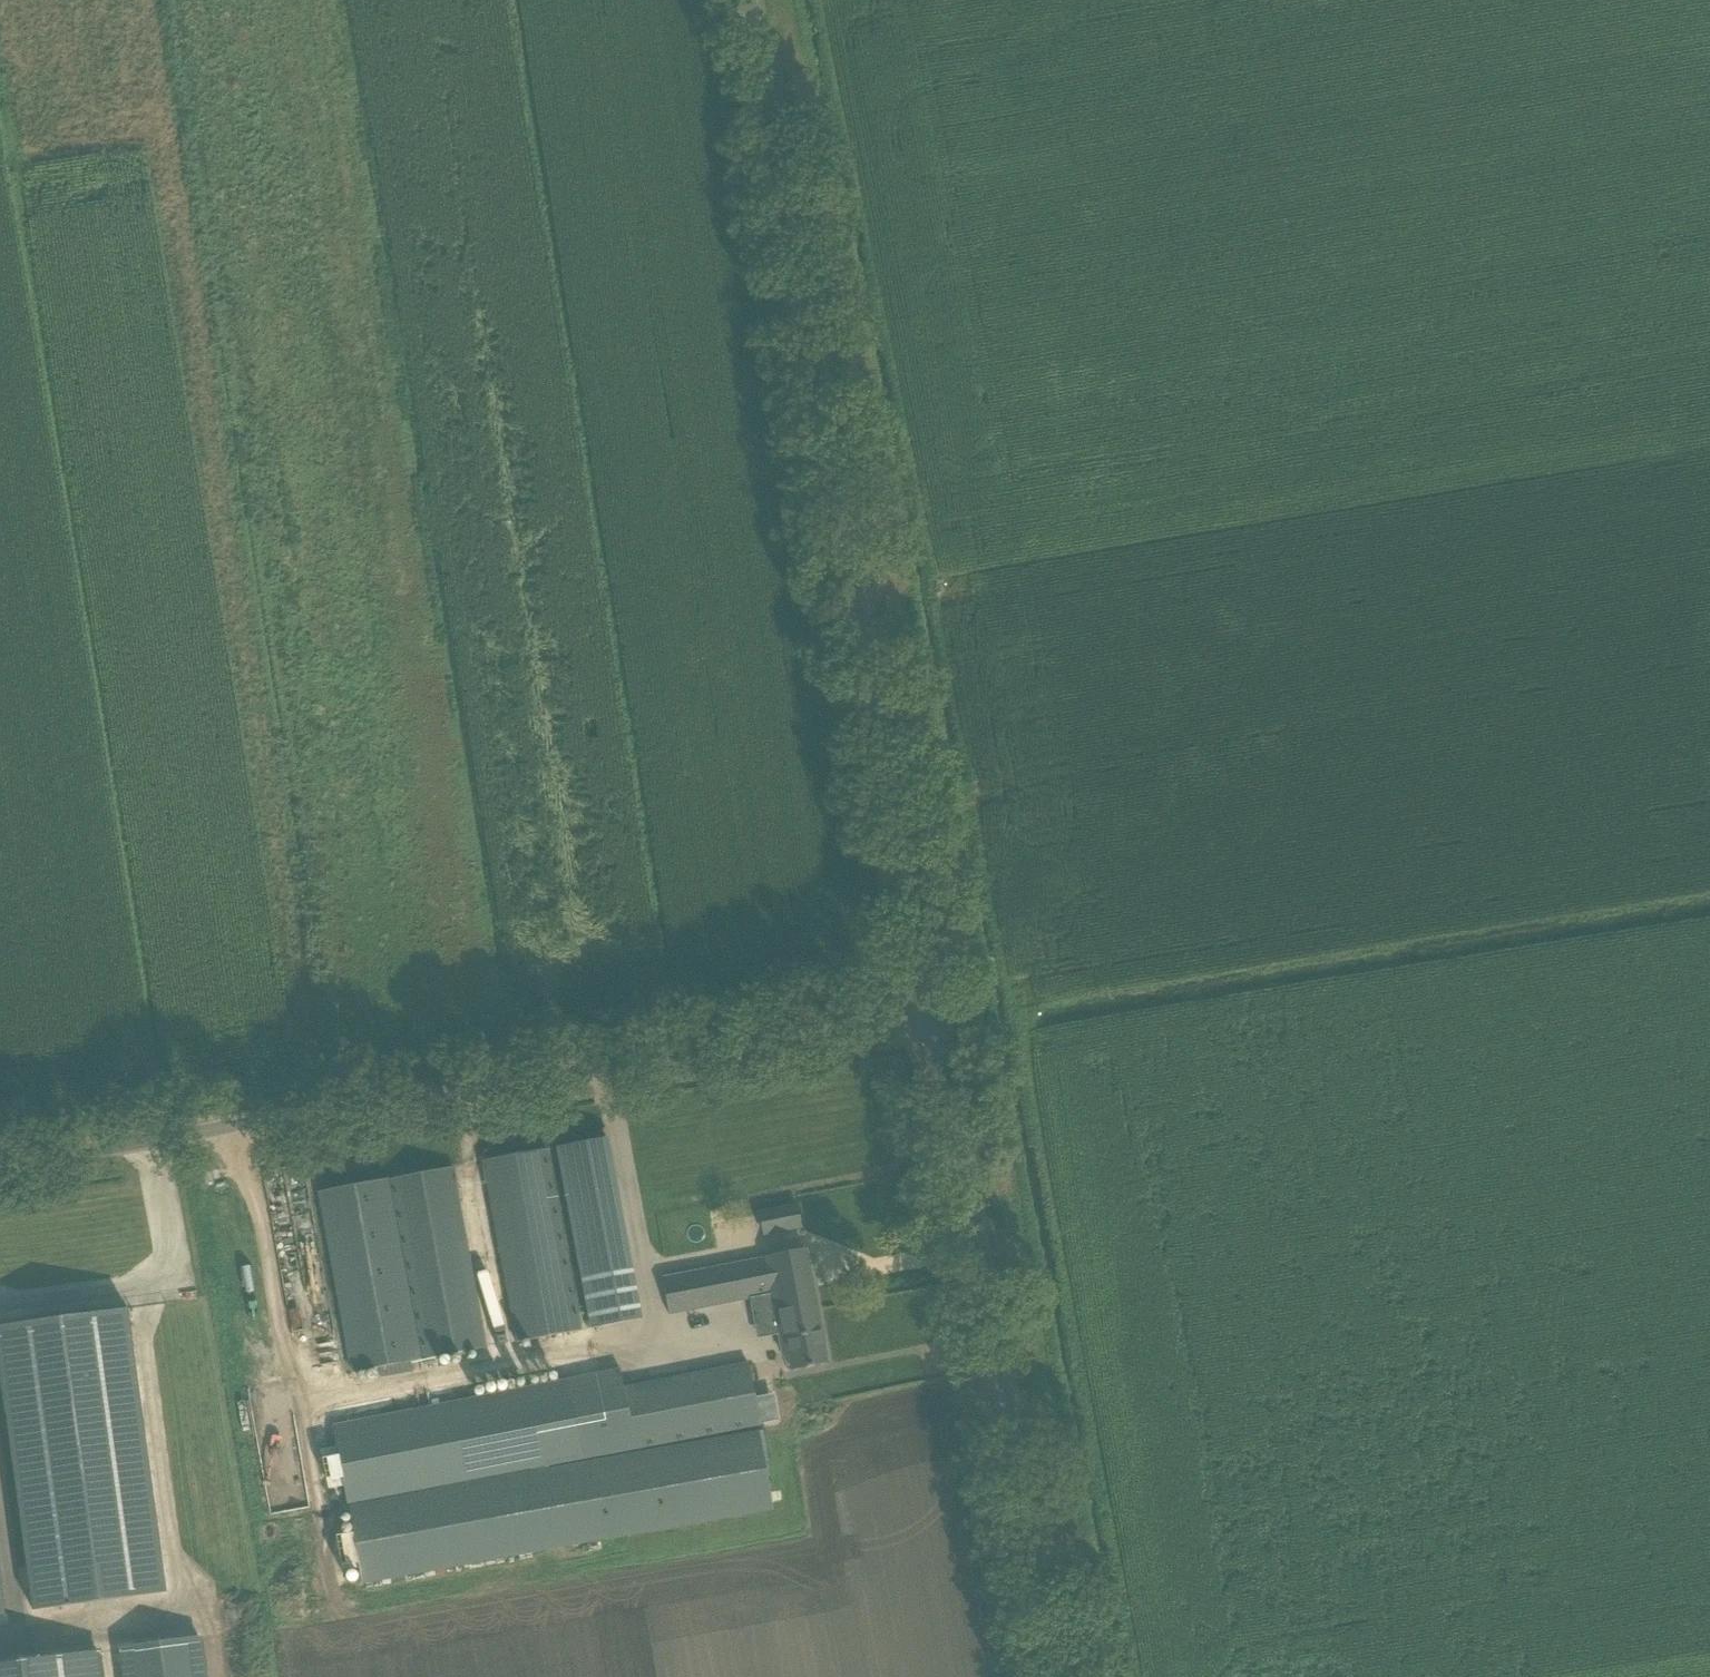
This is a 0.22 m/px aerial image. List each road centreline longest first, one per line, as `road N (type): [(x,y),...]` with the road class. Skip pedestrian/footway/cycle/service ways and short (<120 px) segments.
road 1 (unclassified): [(938,1010),(752,0)]
road 2 (unclassified): [(0,1172),(938,1010)]
road 3 (unclassified): [(1062,1676),(938,1010)]

